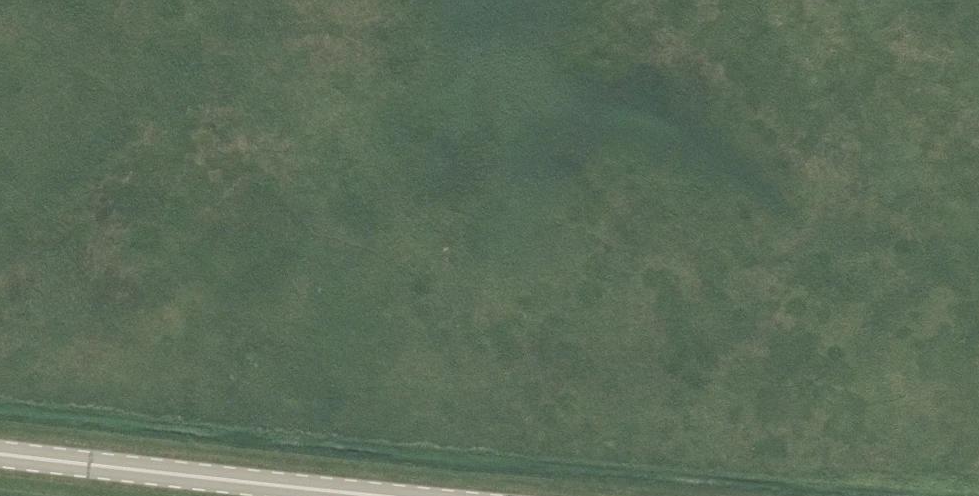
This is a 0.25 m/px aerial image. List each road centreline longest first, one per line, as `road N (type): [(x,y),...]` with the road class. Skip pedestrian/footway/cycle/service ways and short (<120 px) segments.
road 1 (primary): [(400,495),(0,452)]

